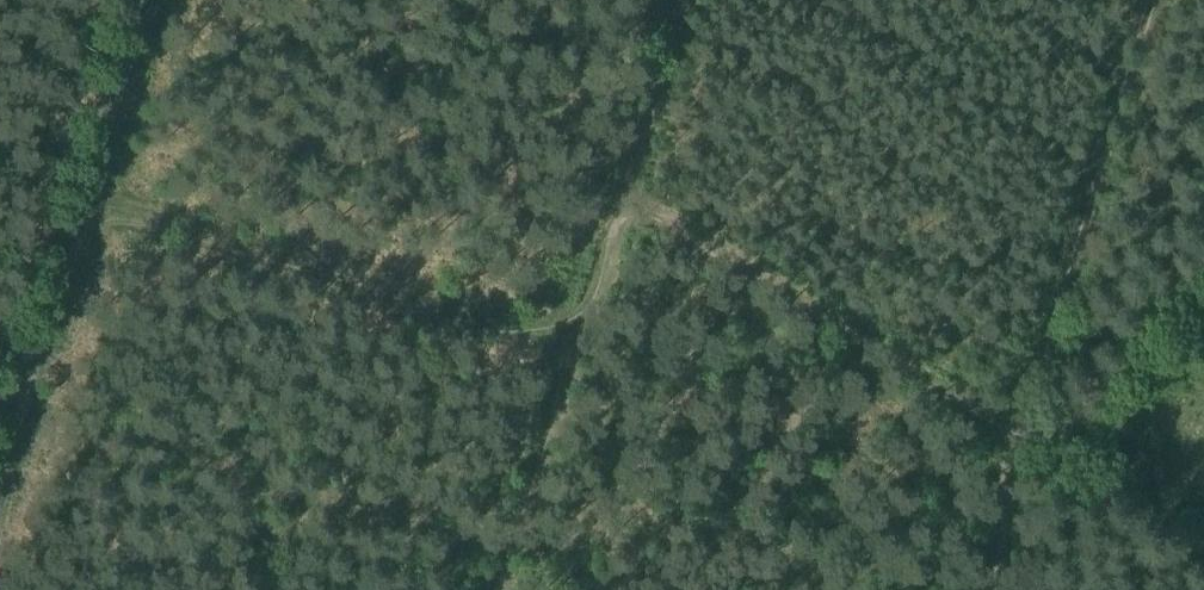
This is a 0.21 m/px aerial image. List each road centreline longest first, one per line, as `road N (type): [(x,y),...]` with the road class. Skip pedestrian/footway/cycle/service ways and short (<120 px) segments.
road 1 (track): [(92,194),(578,331)]
road 2 (track): [(621,198),(1029,437)]
road 3 (track): [(1029,437),(1154,0)]
road 4 (track): [(497,589),(578,331)]
road 5 (track): [(92,194),(14,435)]
road 6 (track): [(1029,437),(1058,421),(1203,256)]
road 7 (track): [(621,198),(685,0)]
road 8 (track): [(1029,437),(1203,544)]
road 9 (track): [(155,0),(92,194)]
road 10 (track): [(999,589),(1029,437)]
road 11 (track): [(578,331),(621,198)]

